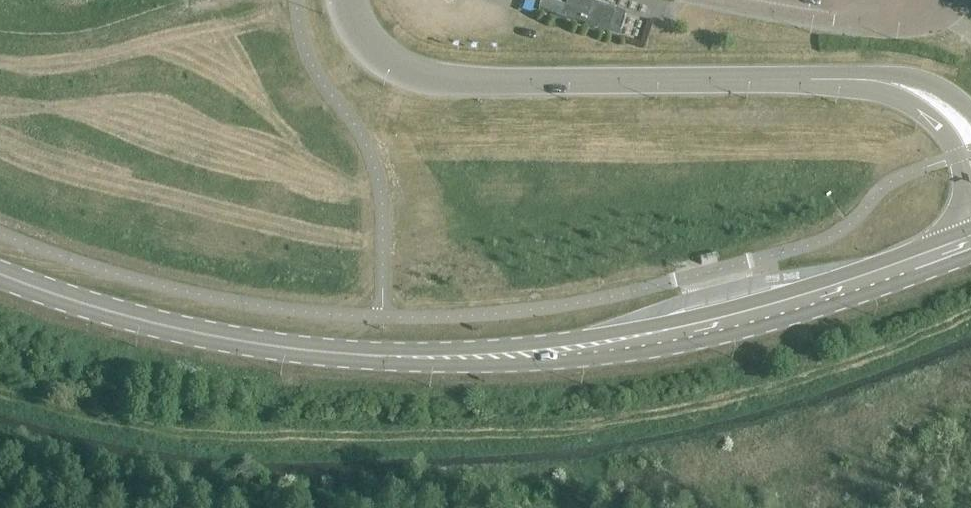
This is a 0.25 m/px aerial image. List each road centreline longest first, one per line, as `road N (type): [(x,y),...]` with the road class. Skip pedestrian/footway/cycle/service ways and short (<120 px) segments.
road 1 (primary): [(970,244),(698,330),(497,357),(349,354),(243,342),(132,318),(0,274)]
road 2 (tertiary): [(970,138),(922,94),(871,81),(423,77),(372,47),(348,0)]

